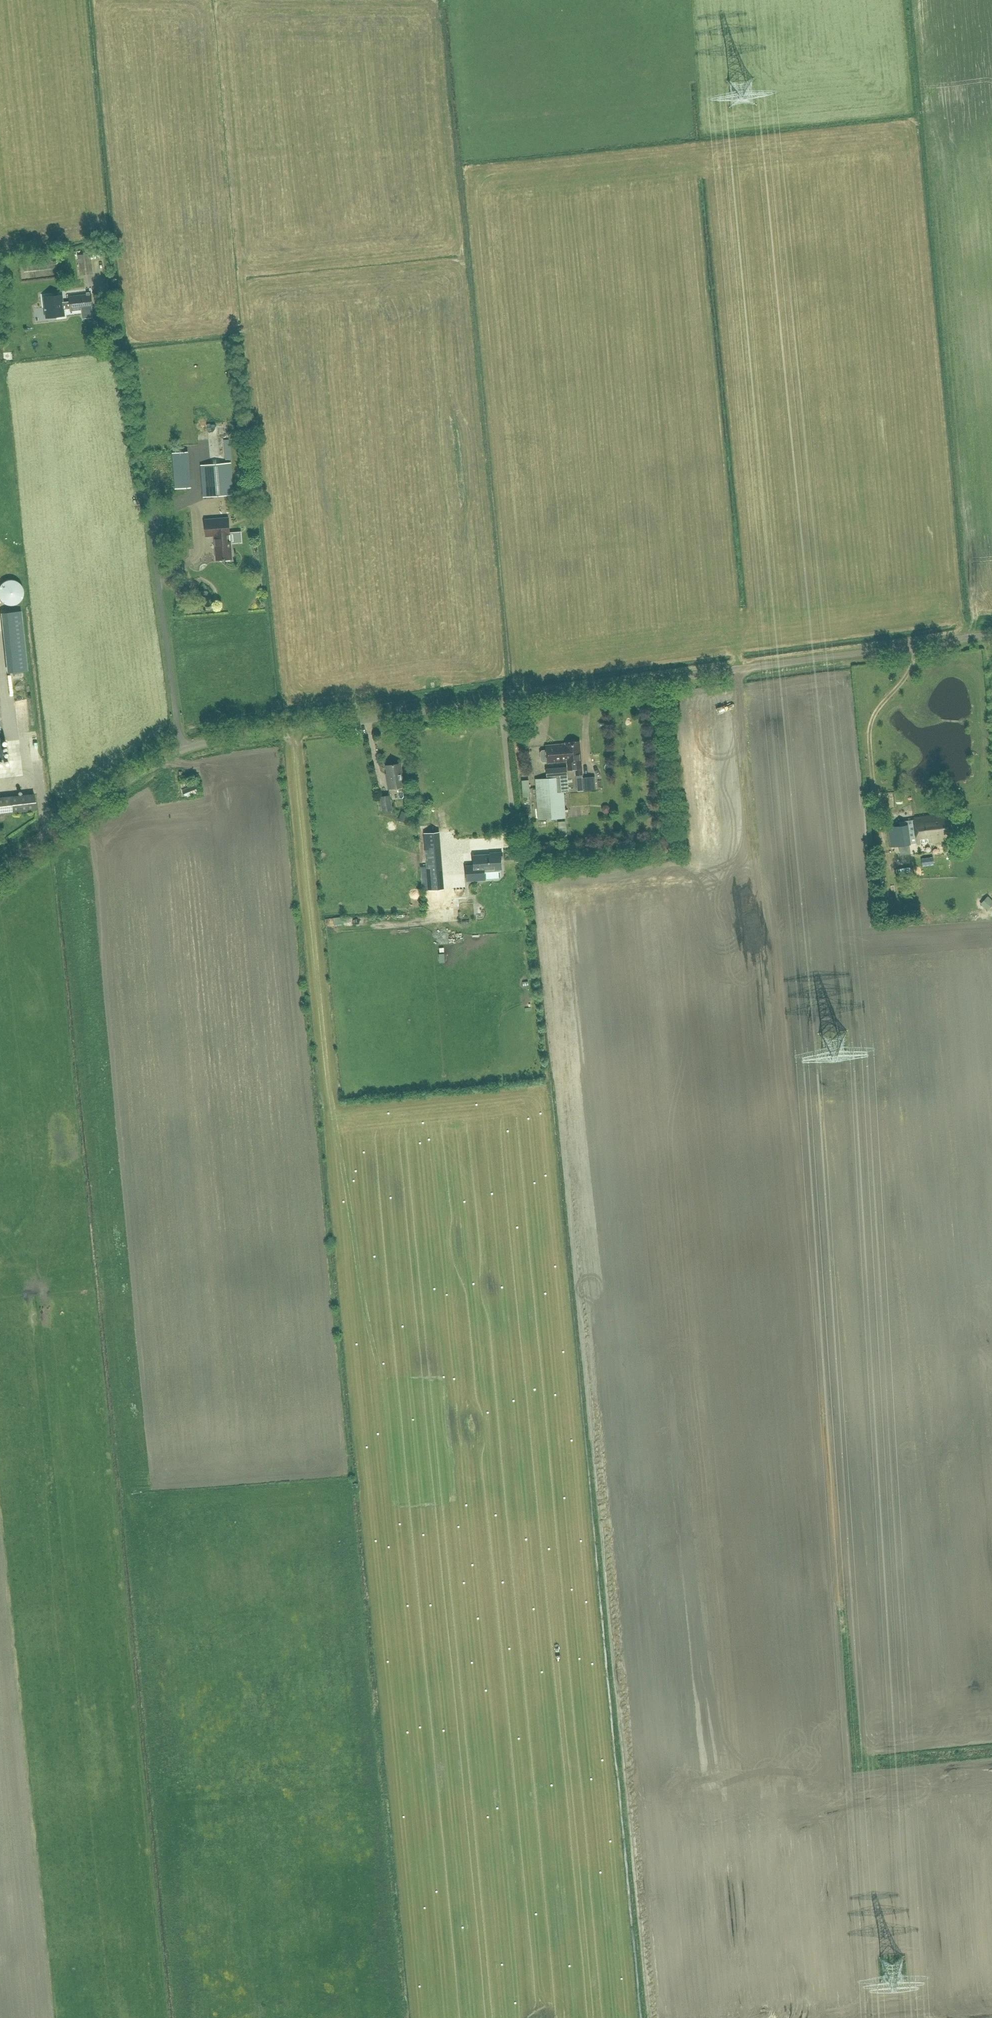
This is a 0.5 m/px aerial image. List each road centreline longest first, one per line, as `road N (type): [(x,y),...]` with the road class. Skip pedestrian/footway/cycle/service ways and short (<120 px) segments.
road 1 (unclassified): [(185,752),(991,637)]
road 2 (unclassified): [(185,752),(115,330)]
road 3 (unclassified): [(0,885),(185,752)]

